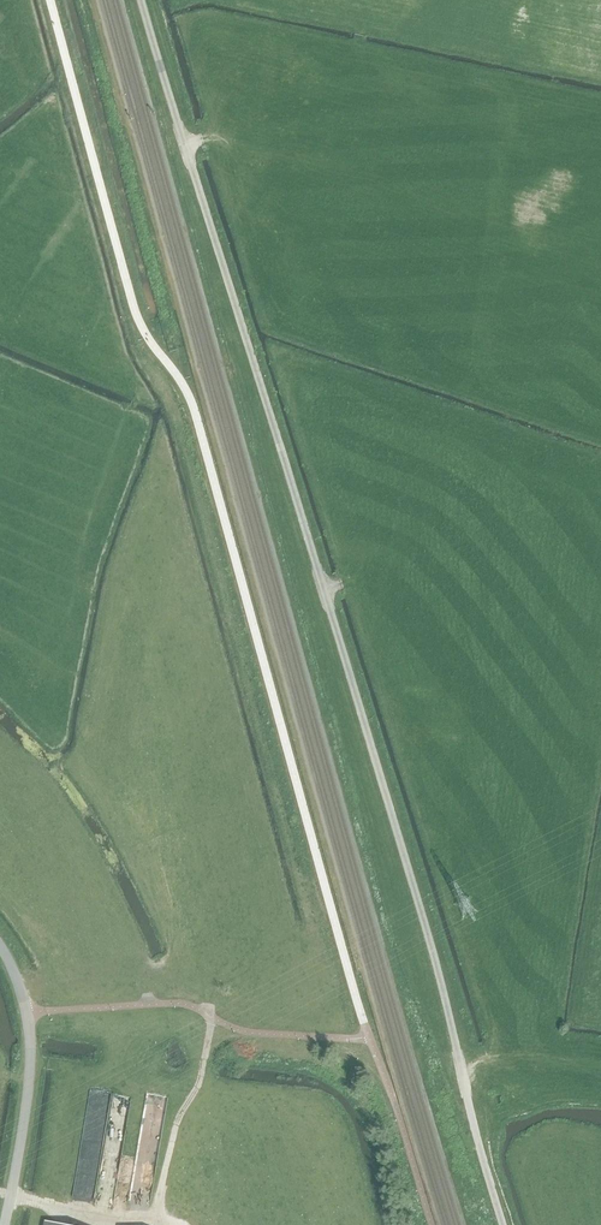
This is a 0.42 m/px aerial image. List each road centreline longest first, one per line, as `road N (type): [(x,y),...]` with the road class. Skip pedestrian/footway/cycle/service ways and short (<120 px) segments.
road 1 (unclassified): [(5,1224),(29,1052),(26,1014),(0,949)]

